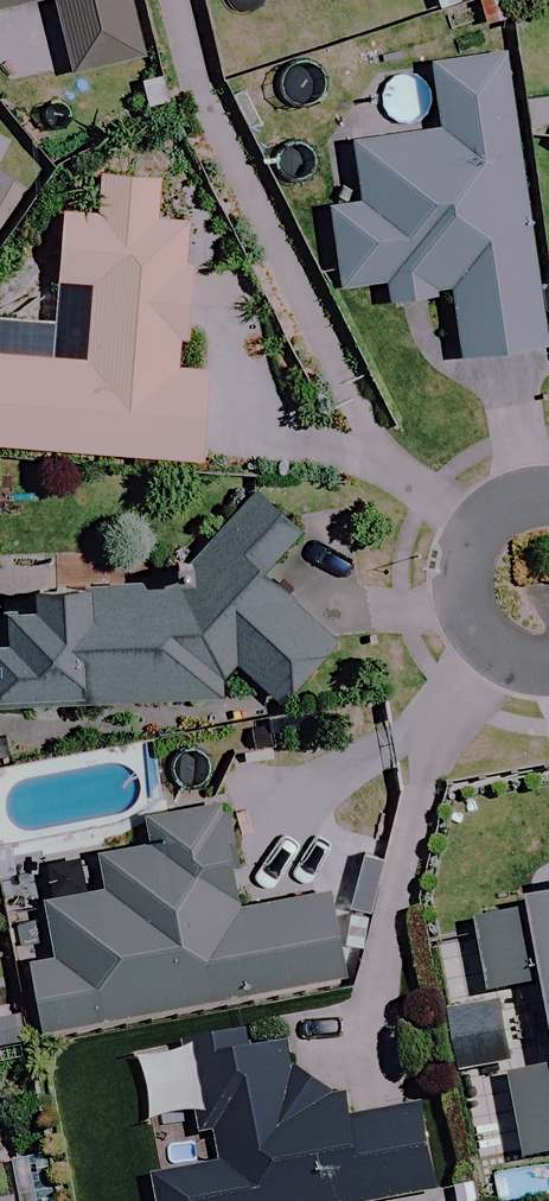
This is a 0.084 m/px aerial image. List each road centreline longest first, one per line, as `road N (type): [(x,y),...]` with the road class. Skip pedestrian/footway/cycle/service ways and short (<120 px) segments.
road 1 (residential): [(548,489),(526,483),(475,515),(463,571),(478,627),(548,655)]

